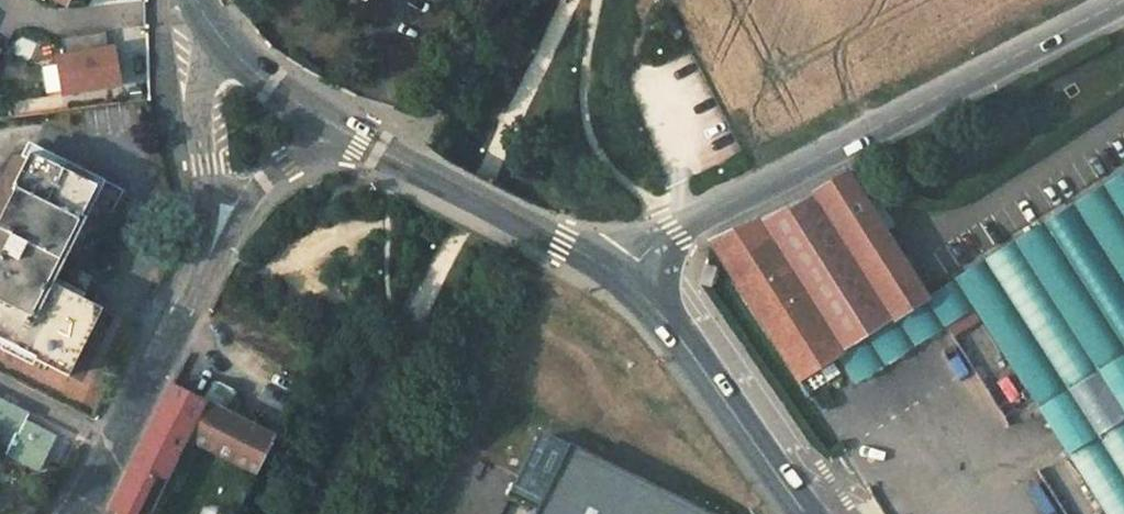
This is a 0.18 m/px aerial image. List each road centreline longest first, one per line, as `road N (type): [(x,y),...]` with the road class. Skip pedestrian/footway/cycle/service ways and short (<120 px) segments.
road 1 (residential): [(619,275),(669,233),(1118,0)]
road 2 (residential): [(78,513),(256,185),(286,160),(351,133)]
road 3 (residential): [(805,513),(667,318),(619,275)]
road 4 (residential): [(619,275),(351,133)]
road 5 (residential): [(351,133),(257,72),(198,0)]

